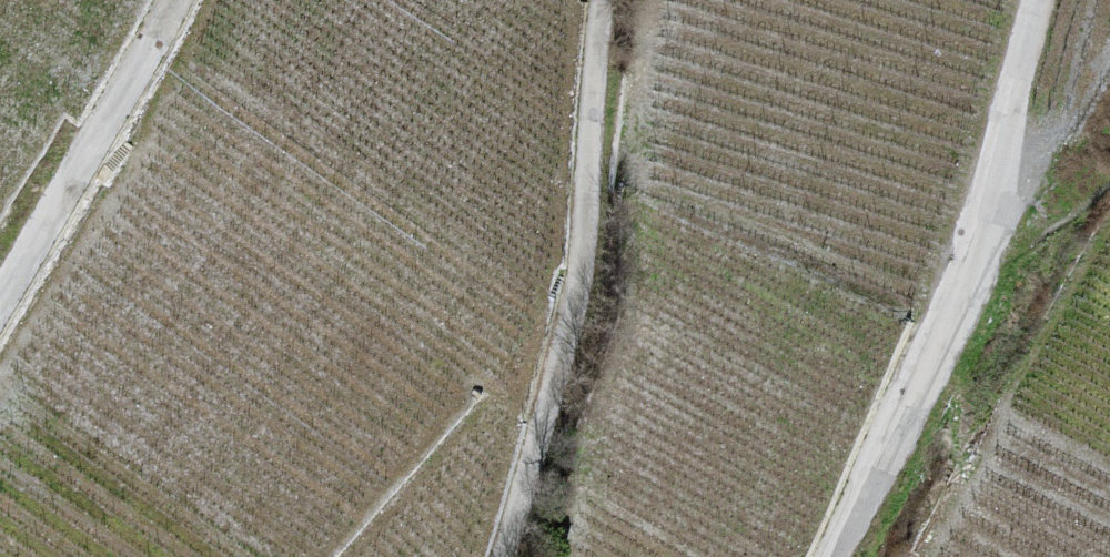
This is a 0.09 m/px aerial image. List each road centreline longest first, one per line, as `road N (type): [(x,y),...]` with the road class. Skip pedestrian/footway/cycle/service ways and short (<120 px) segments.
road 1 (unclassified): [(847,556),(952,344),(1014,128),(1040,0)]
road 2 (unclassified): [(519,556),(609,271),(629,0)]
road 3 (track): [(187,0),(158,81),(0,349)]

